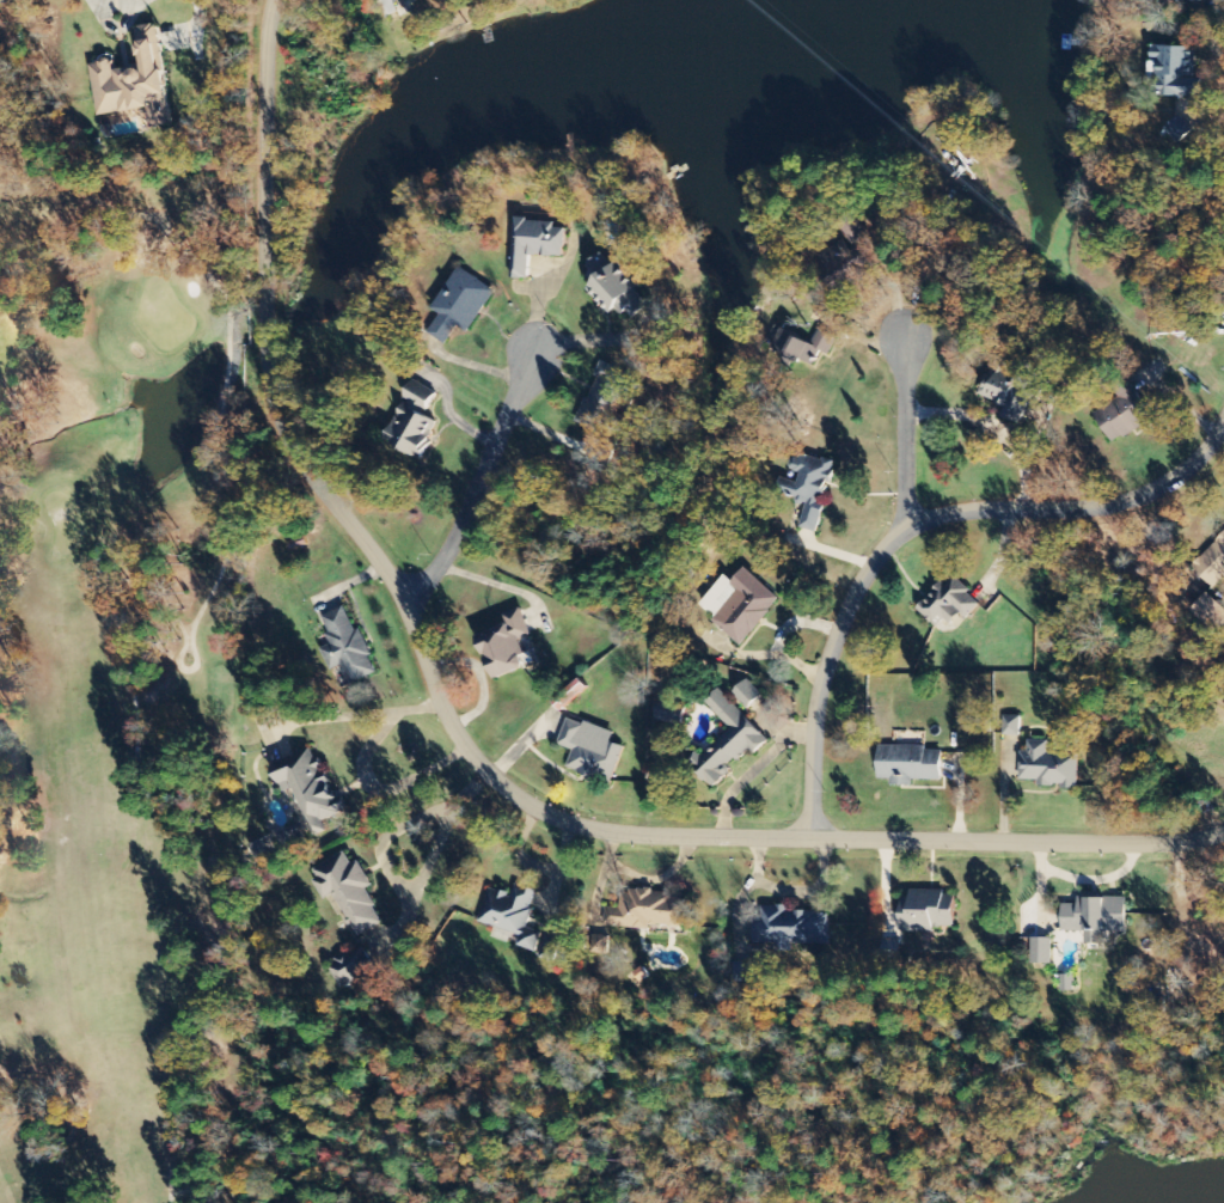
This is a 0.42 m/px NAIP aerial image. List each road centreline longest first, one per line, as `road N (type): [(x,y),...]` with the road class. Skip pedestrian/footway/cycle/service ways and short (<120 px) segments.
road 1 (residential): [(275,0),(267,65),(269,325),(282,423),(311,476),(387,573),(440,702),(492,776),(526,804),(568,822),(651,837),(1167,841),(1223,833)]
road 2 (residential): [(1223,426),(1189,469),(1121,505),(973,512),(940,518),(889,544),(842,627),(825,677),(813,841)]
road 3 (residential): [(403,602),(430,580),(464,527),(537,354)]
road 4 (residential): [(912,529),(906,341)]

